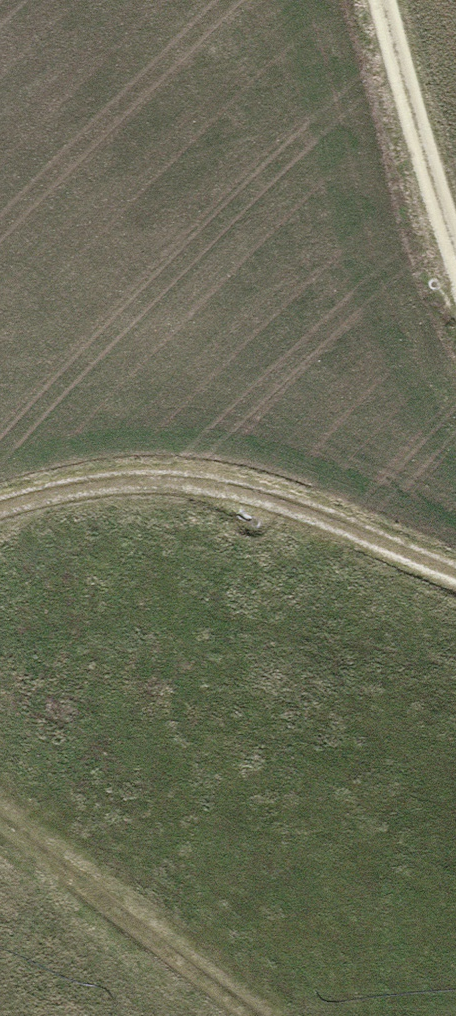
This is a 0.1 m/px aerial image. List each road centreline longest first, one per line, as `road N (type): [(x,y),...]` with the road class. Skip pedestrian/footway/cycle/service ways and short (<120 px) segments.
road 1 (track): [(455,572),(207,487),(0,514)]
road 2 (track): [(0,817),(246,1015)]
road 3 (track): [(384,0),(455,262)]

